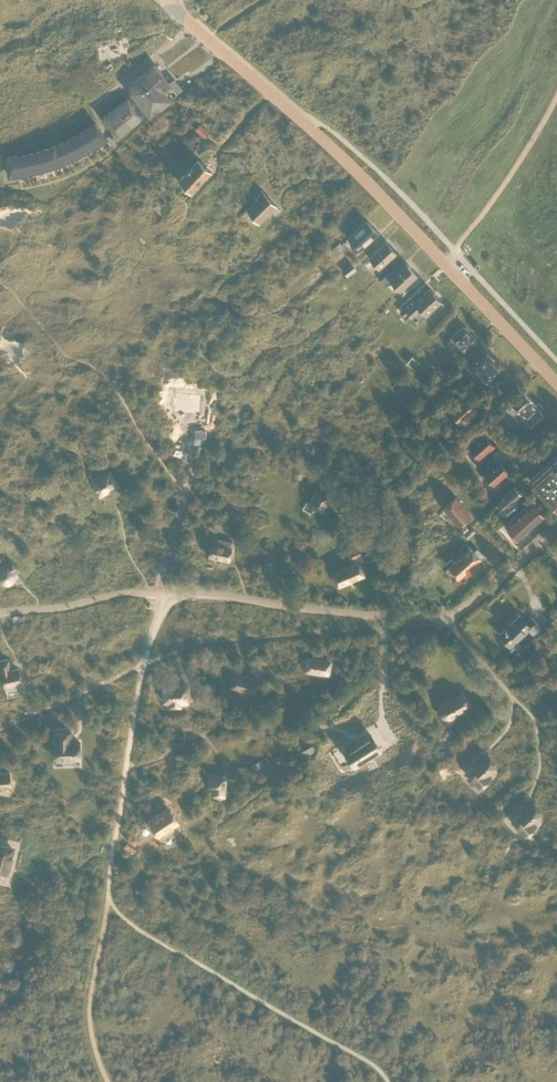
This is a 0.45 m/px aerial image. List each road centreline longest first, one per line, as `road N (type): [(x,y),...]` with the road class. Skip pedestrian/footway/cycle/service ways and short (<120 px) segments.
road 1 (tertiary): [(556,384),(353,168),(172,7)]
road 2 (unclassified): [(108,898),(142,667),(167,594)]
road 3 (unclassified): [(167,594),(443,617)]
road 4 (unclassified): [(0,613),(126,592),(167,594)]
road 5 (unclassified): [(443,617),(556,526)]

